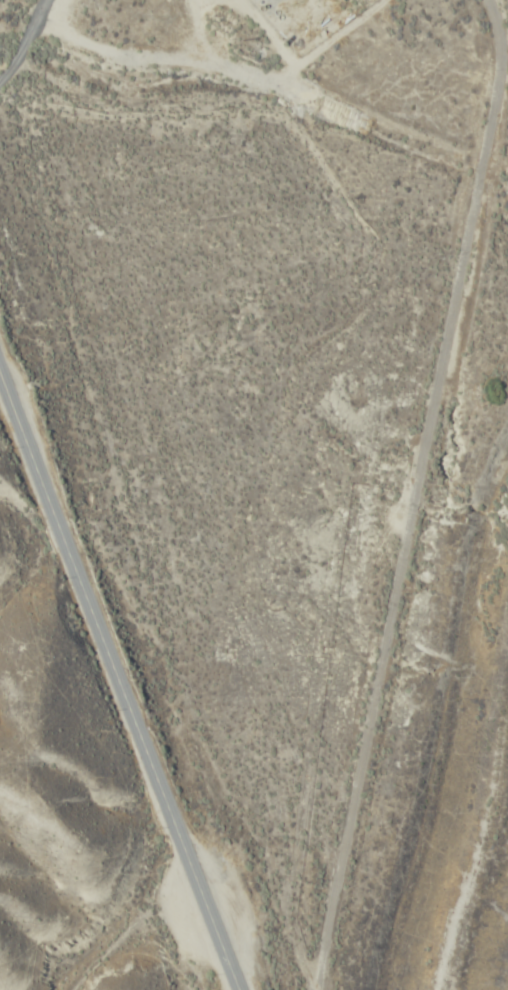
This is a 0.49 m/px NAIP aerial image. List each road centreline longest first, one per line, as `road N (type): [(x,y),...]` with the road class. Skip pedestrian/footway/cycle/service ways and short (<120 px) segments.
road 1 (track): [(315,989),(499,85),(490,0)]
road 2 (residential): [(242,989),(20,420),(0,343)]

